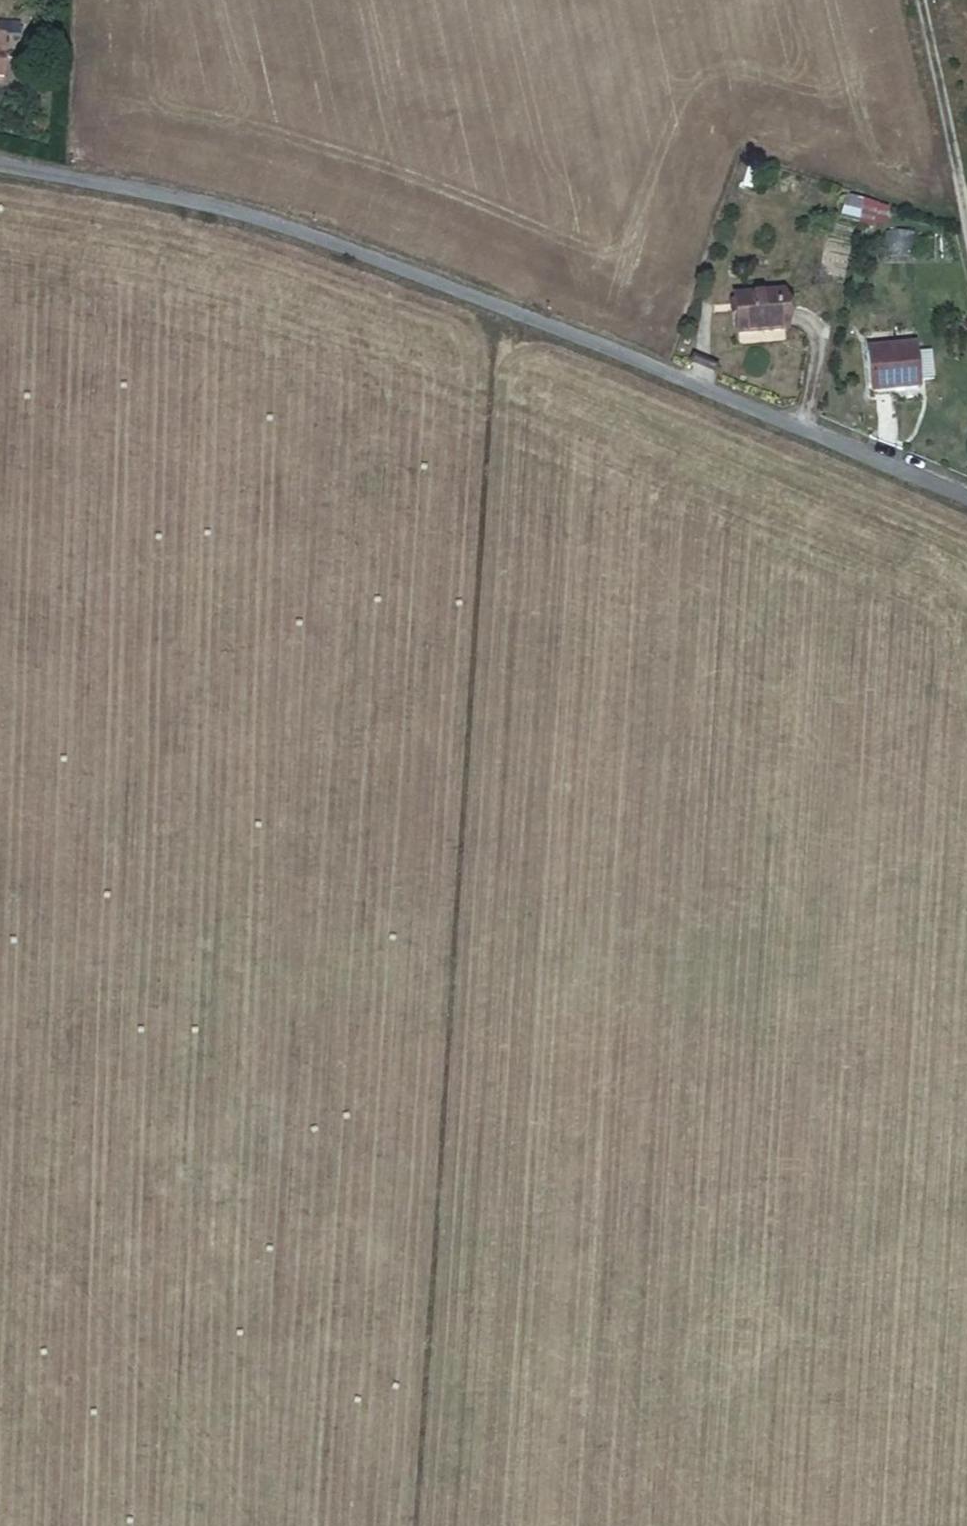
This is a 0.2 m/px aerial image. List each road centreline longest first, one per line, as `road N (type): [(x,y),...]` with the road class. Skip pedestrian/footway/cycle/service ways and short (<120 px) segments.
road 1 (unclassified): [(0,170),(54,174),(306,235),(493,303),(966,502)]
road 2 (track): [(966,211),(919,0)]

